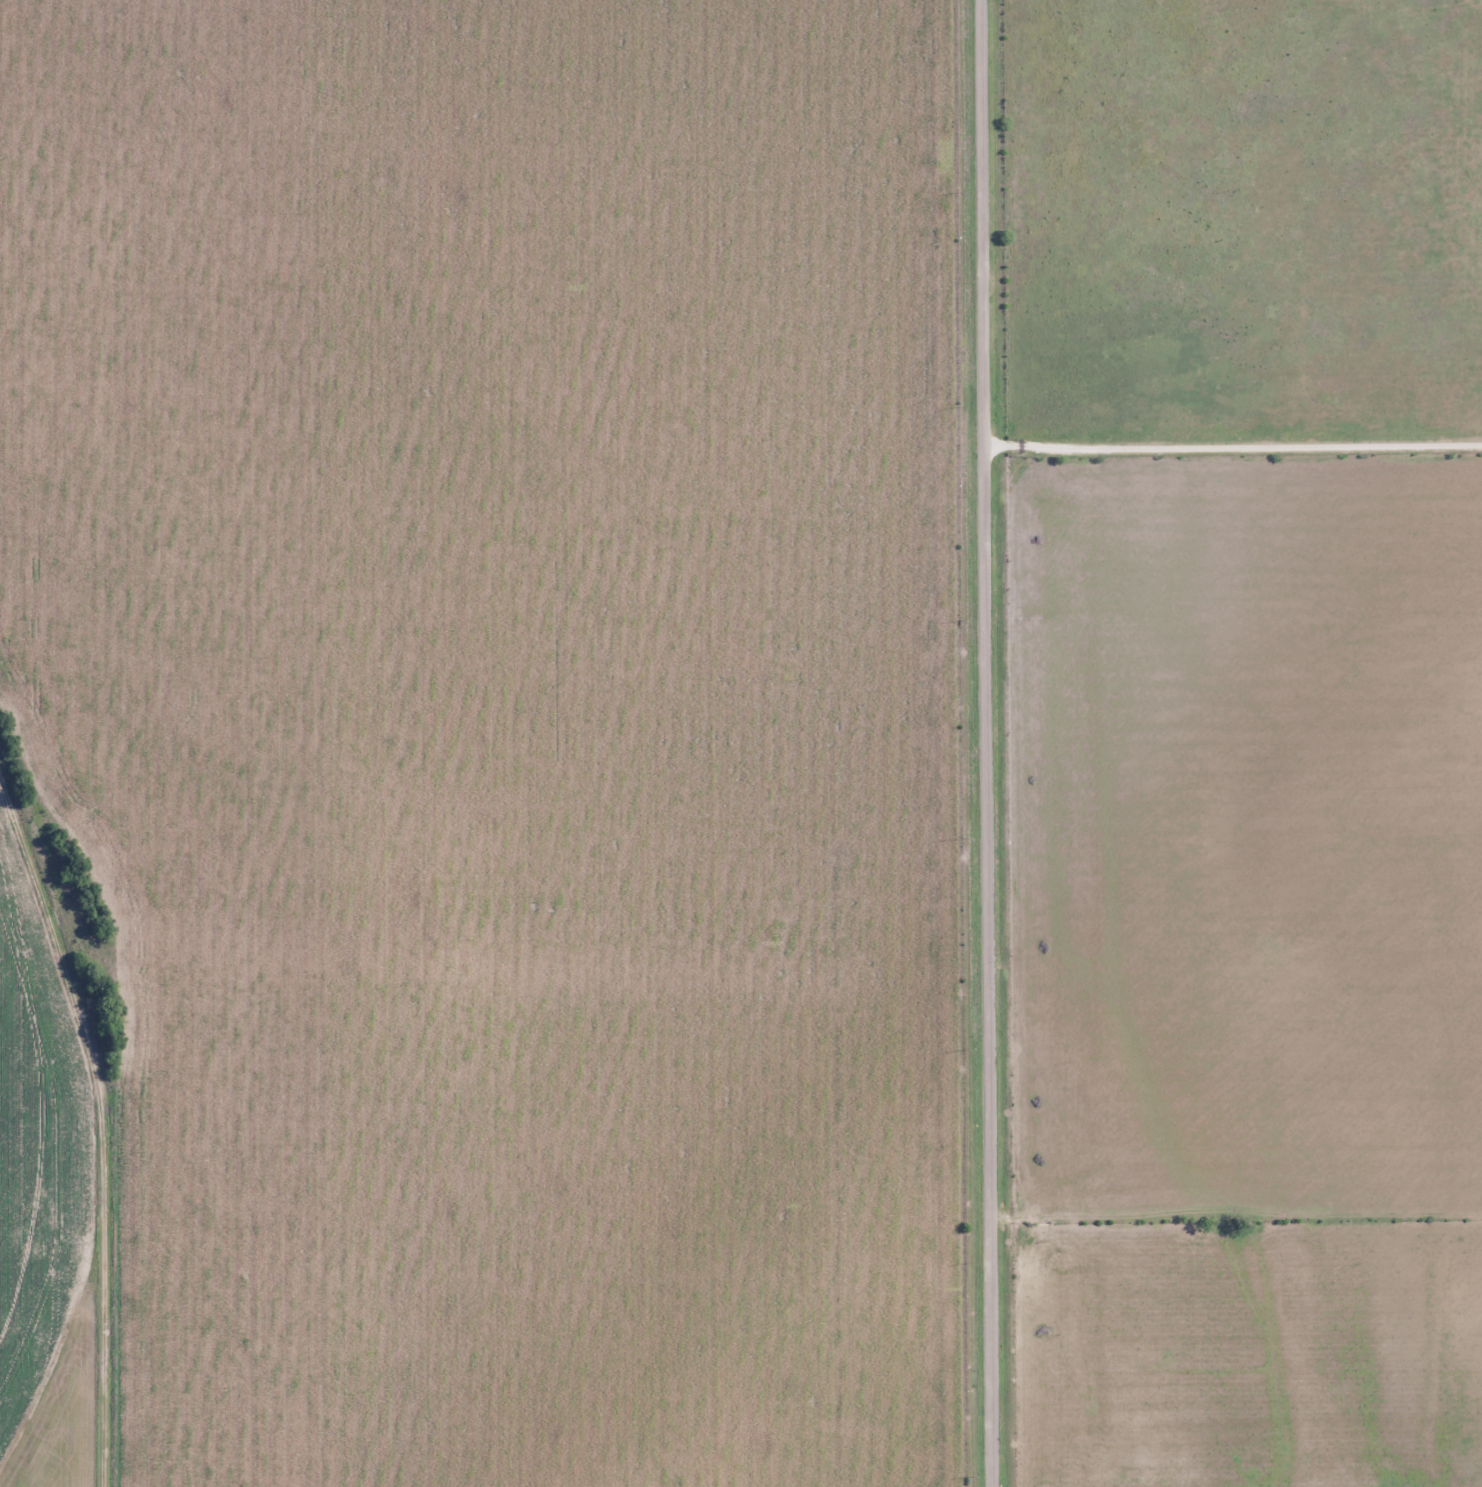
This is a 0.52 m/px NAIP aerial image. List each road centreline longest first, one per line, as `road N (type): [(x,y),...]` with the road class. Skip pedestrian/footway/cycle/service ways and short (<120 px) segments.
road 1 (secondary): [(991,1486),(981,0)]
road 2 (residential): [(119,1486),(124,1210),(36,911),(26,813),(0,749)]

